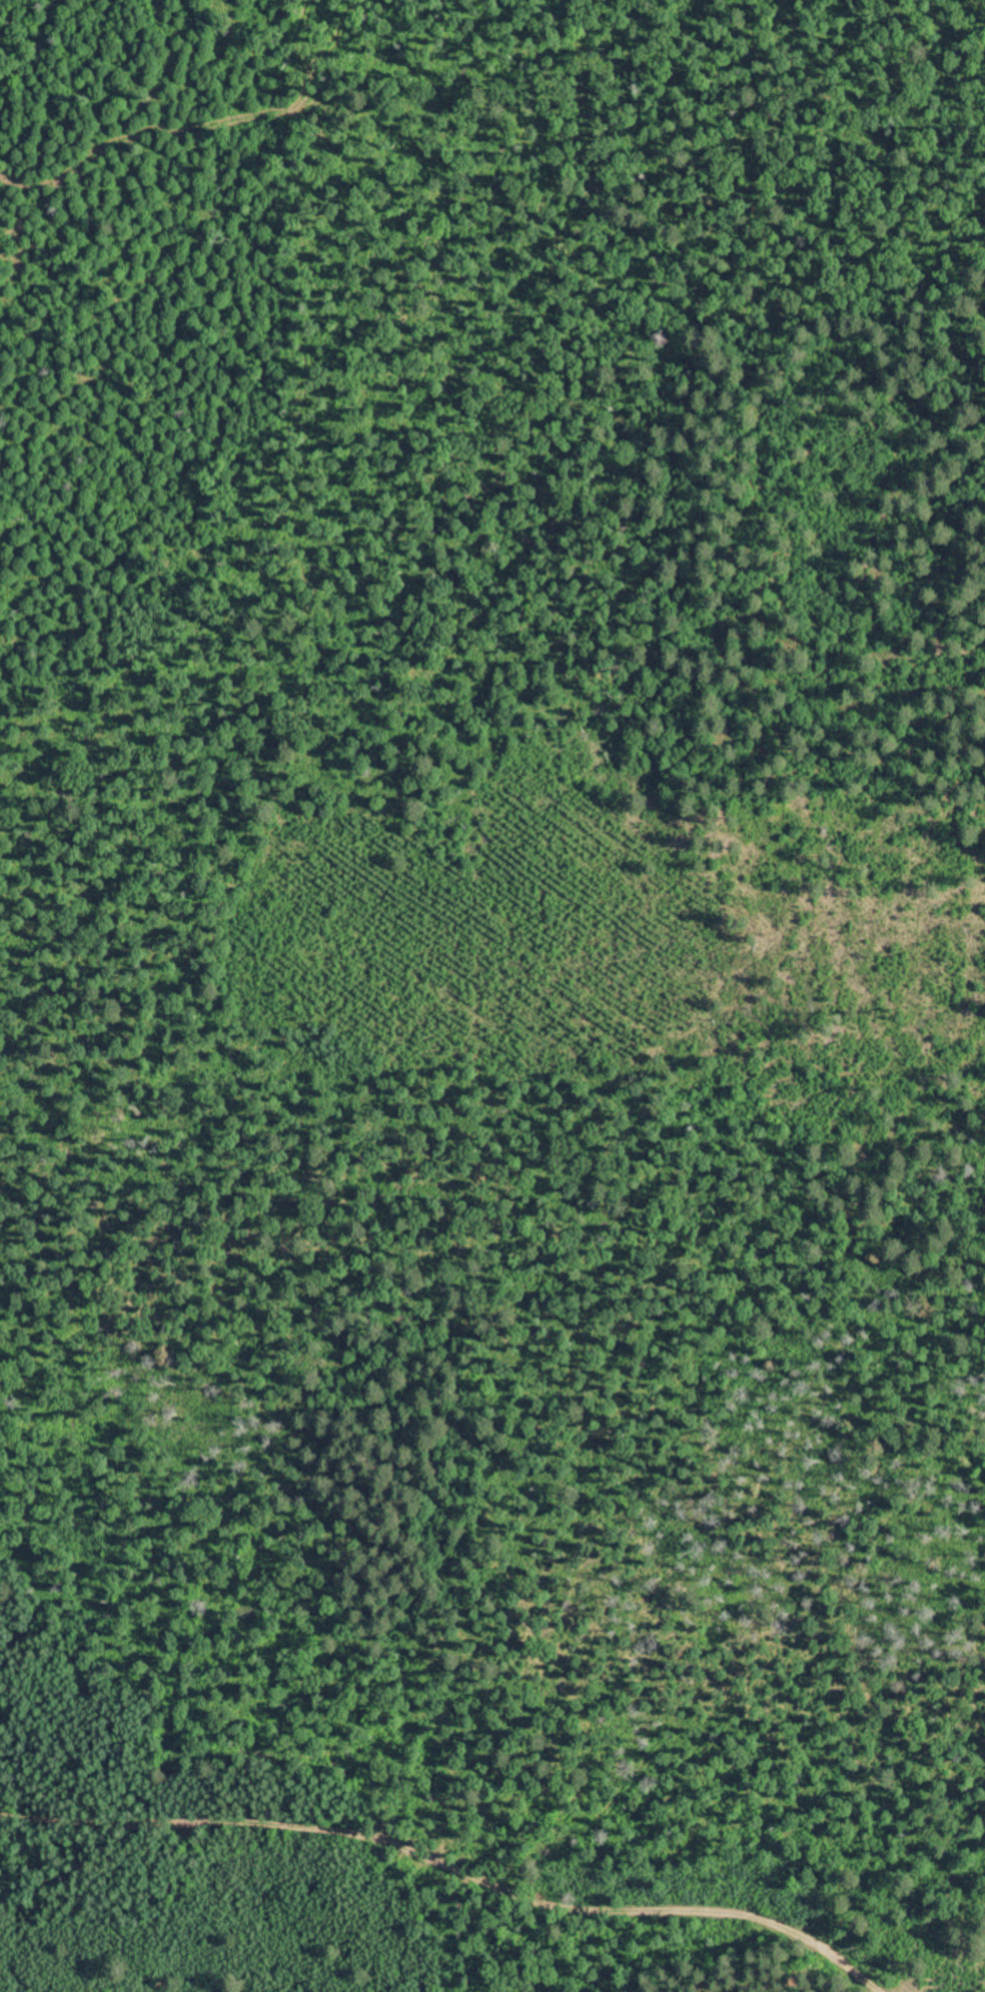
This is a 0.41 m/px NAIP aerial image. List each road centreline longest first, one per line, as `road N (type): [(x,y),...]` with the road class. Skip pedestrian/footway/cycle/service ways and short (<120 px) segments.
road 1 (track): [(0,1795),(287,1818),(621,1872),(760,1914),(876,1991)]

